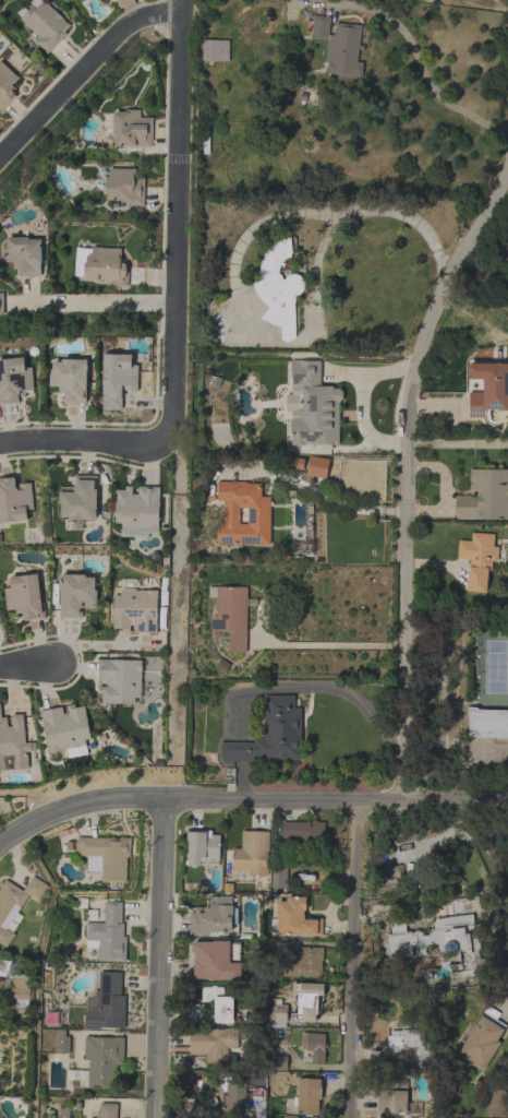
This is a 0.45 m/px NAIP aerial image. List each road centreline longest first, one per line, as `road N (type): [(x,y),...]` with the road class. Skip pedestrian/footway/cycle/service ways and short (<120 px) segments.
road 1 (residential): [(385,802),(407,714),(410,403),(443,293),(507,161)]
road 2 (residential): [(507,803),(124,800),(62,810),(0,844)]
road 3 (residential): [(182,0),(176,412),(168,438)]
road 4 (residential): [(166,801),(157,1117)]
road 5 (residential): [(352,1117),(356,802)]
road 6 (residential): [(183,11),(118,32),(0,157)]
road 7 (residential): [(168,438),(0,445)]

